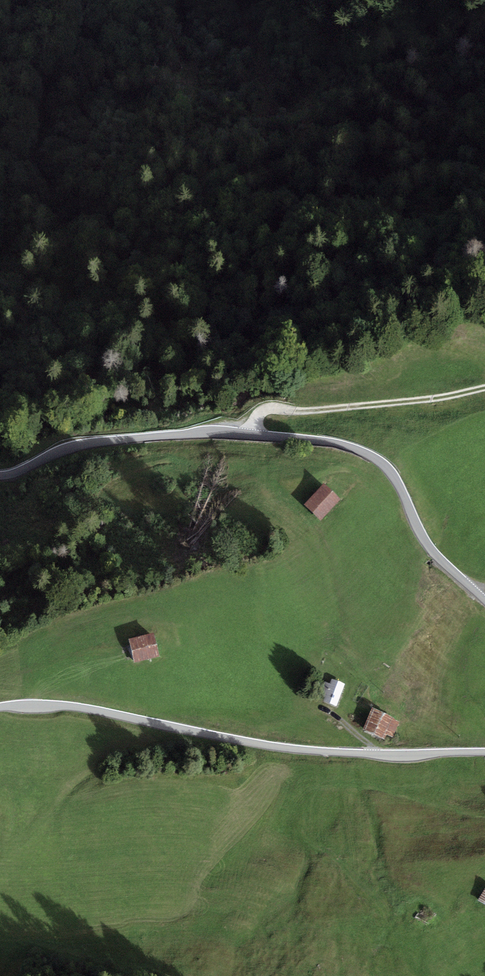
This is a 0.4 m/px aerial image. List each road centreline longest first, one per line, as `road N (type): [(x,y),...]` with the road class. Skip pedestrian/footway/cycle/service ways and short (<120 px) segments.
road 1 (unclassified): [(0,476),(100,441),(206,433),(333,443),(389,469),(429,547),(484,600)]
road 2 (unclassified): [(484,753),(299,750),(81,707),(0,707)]
road 3 (track): [(484,388),(271,409),(252,435)]

